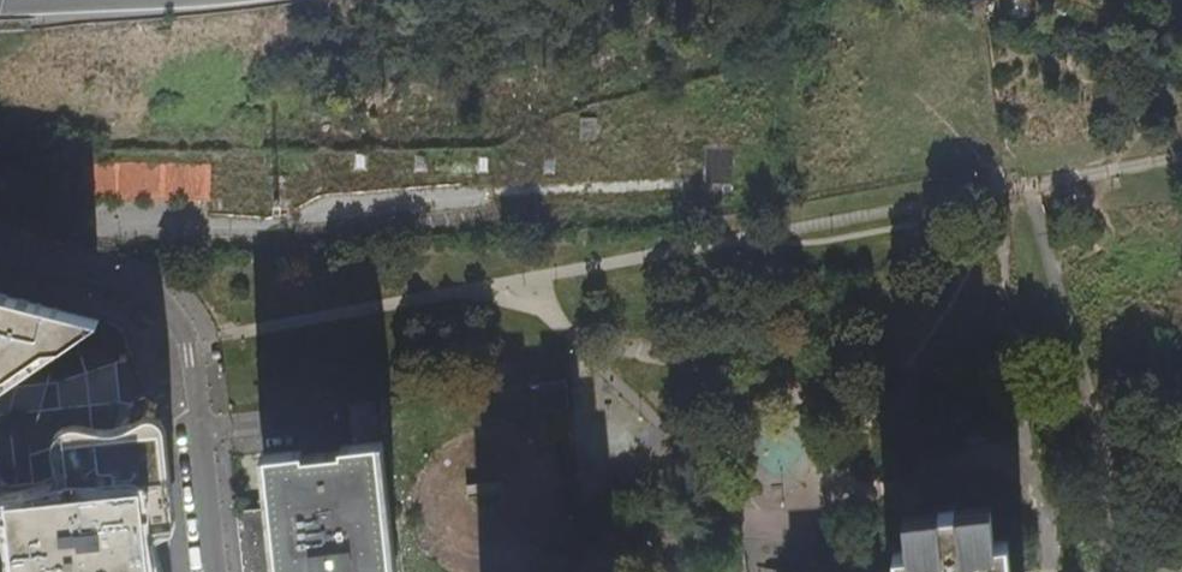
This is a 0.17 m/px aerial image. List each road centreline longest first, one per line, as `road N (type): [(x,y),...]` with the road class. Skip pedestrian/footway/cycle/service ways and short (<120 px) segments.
road 1 (residential): [(0,247),(110,281),(176,328),(207,571)]

